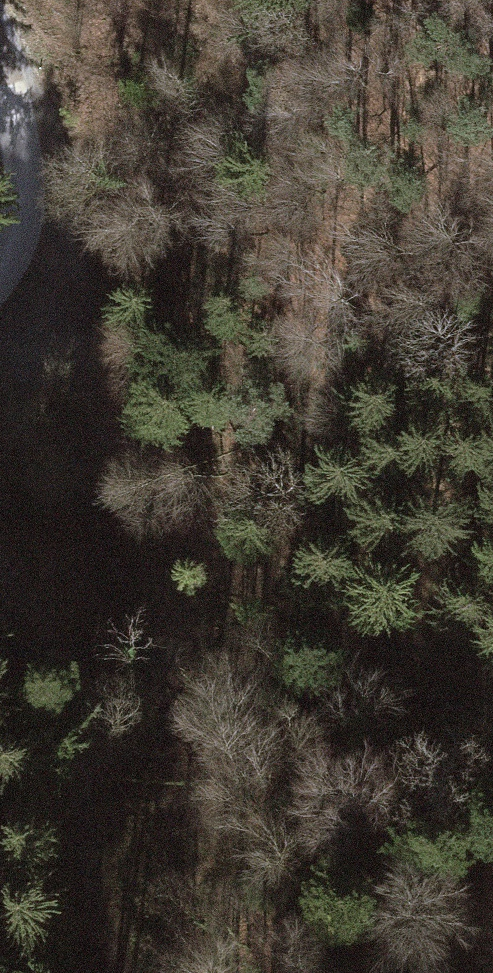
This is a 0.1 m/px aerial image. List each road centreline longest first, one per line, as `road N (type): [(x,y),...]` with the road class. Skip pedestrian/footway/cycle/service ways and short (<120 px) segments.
road 1 (track): [(12,263),(73,294),(156,409),(201,530),(307,604),(492,693)]
road 2 (track): [(0,542),(62,646),(89,783),(98,924),(120,972)]
road 3 (tertiary): [(0,277),(12,263),(24,182),(0,73)]

